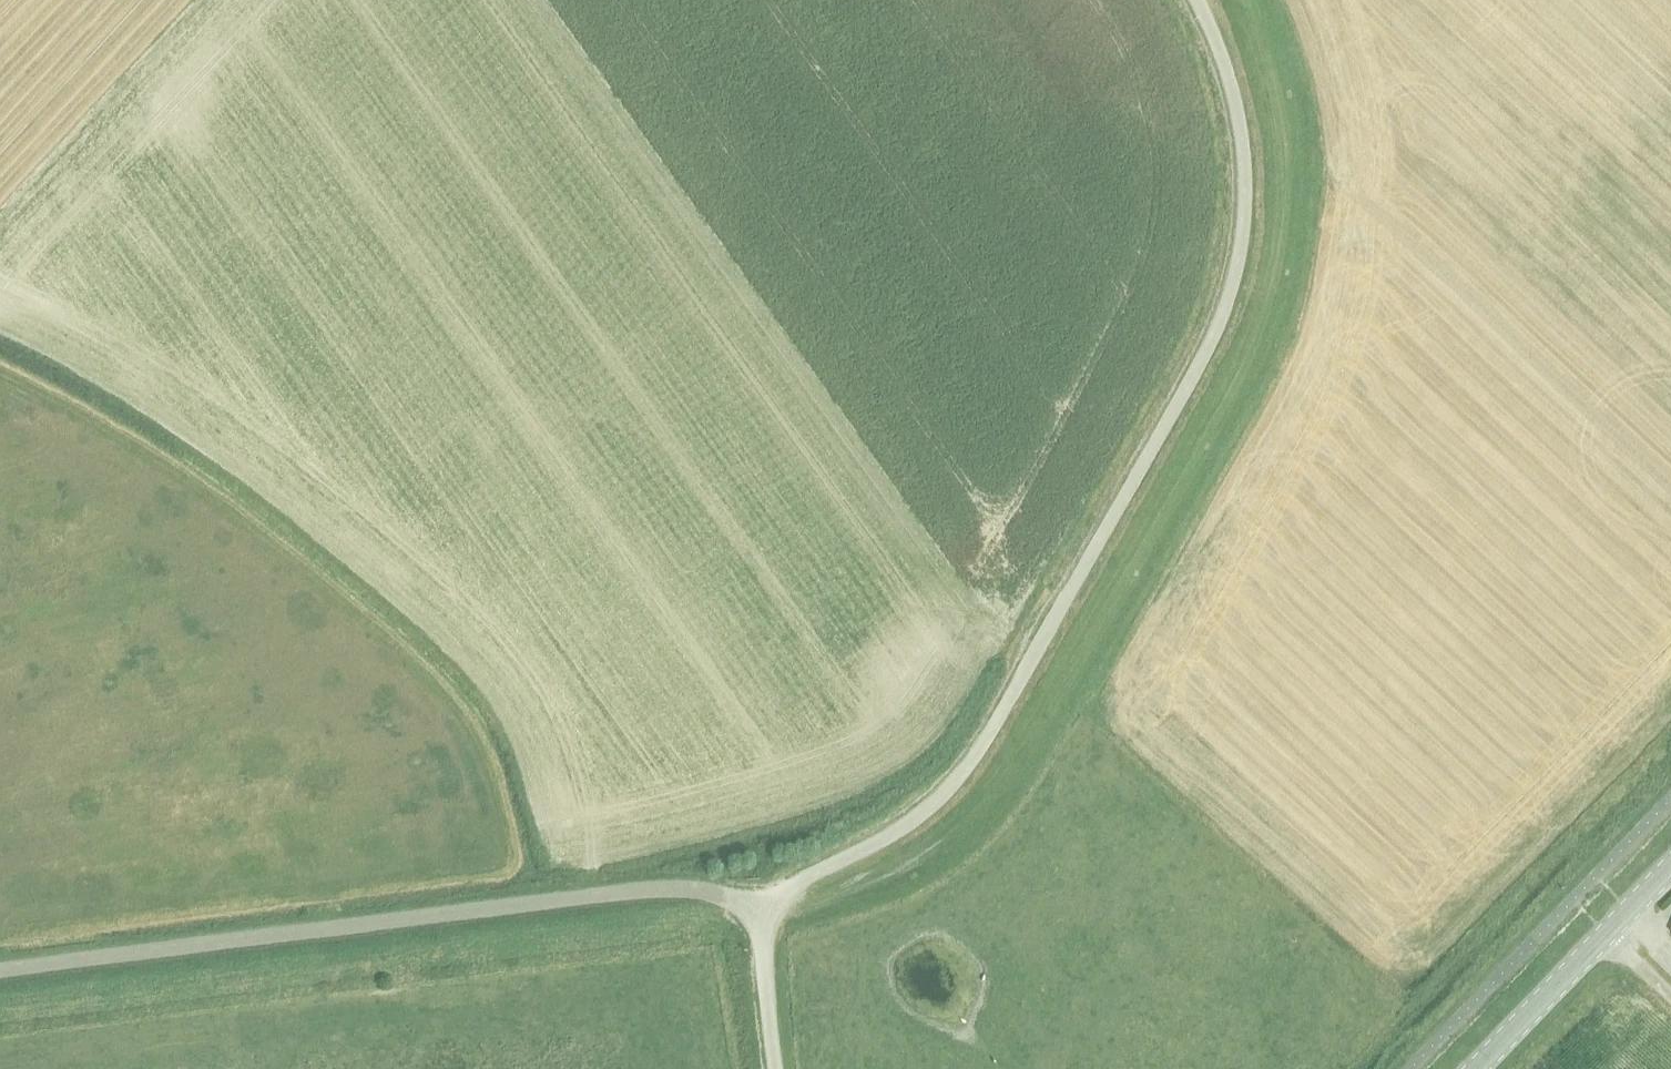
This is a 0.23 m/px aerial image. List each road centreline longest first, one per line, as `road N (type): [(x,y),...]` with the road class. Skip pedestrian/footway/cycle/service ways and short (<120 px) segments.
road 1 (unclassified): [(761,909),(912,820),(955,781),(1201,363),(1227,300),(1245,185),(1224,67),(1195,0)]
road 2 (unclassified): [(761,909),(674,888),(0,970)]
road 3 (secondary): [(1477,1068),(1670,867)]
road 4 (unclassified): [(774,1068),(761,909)]

